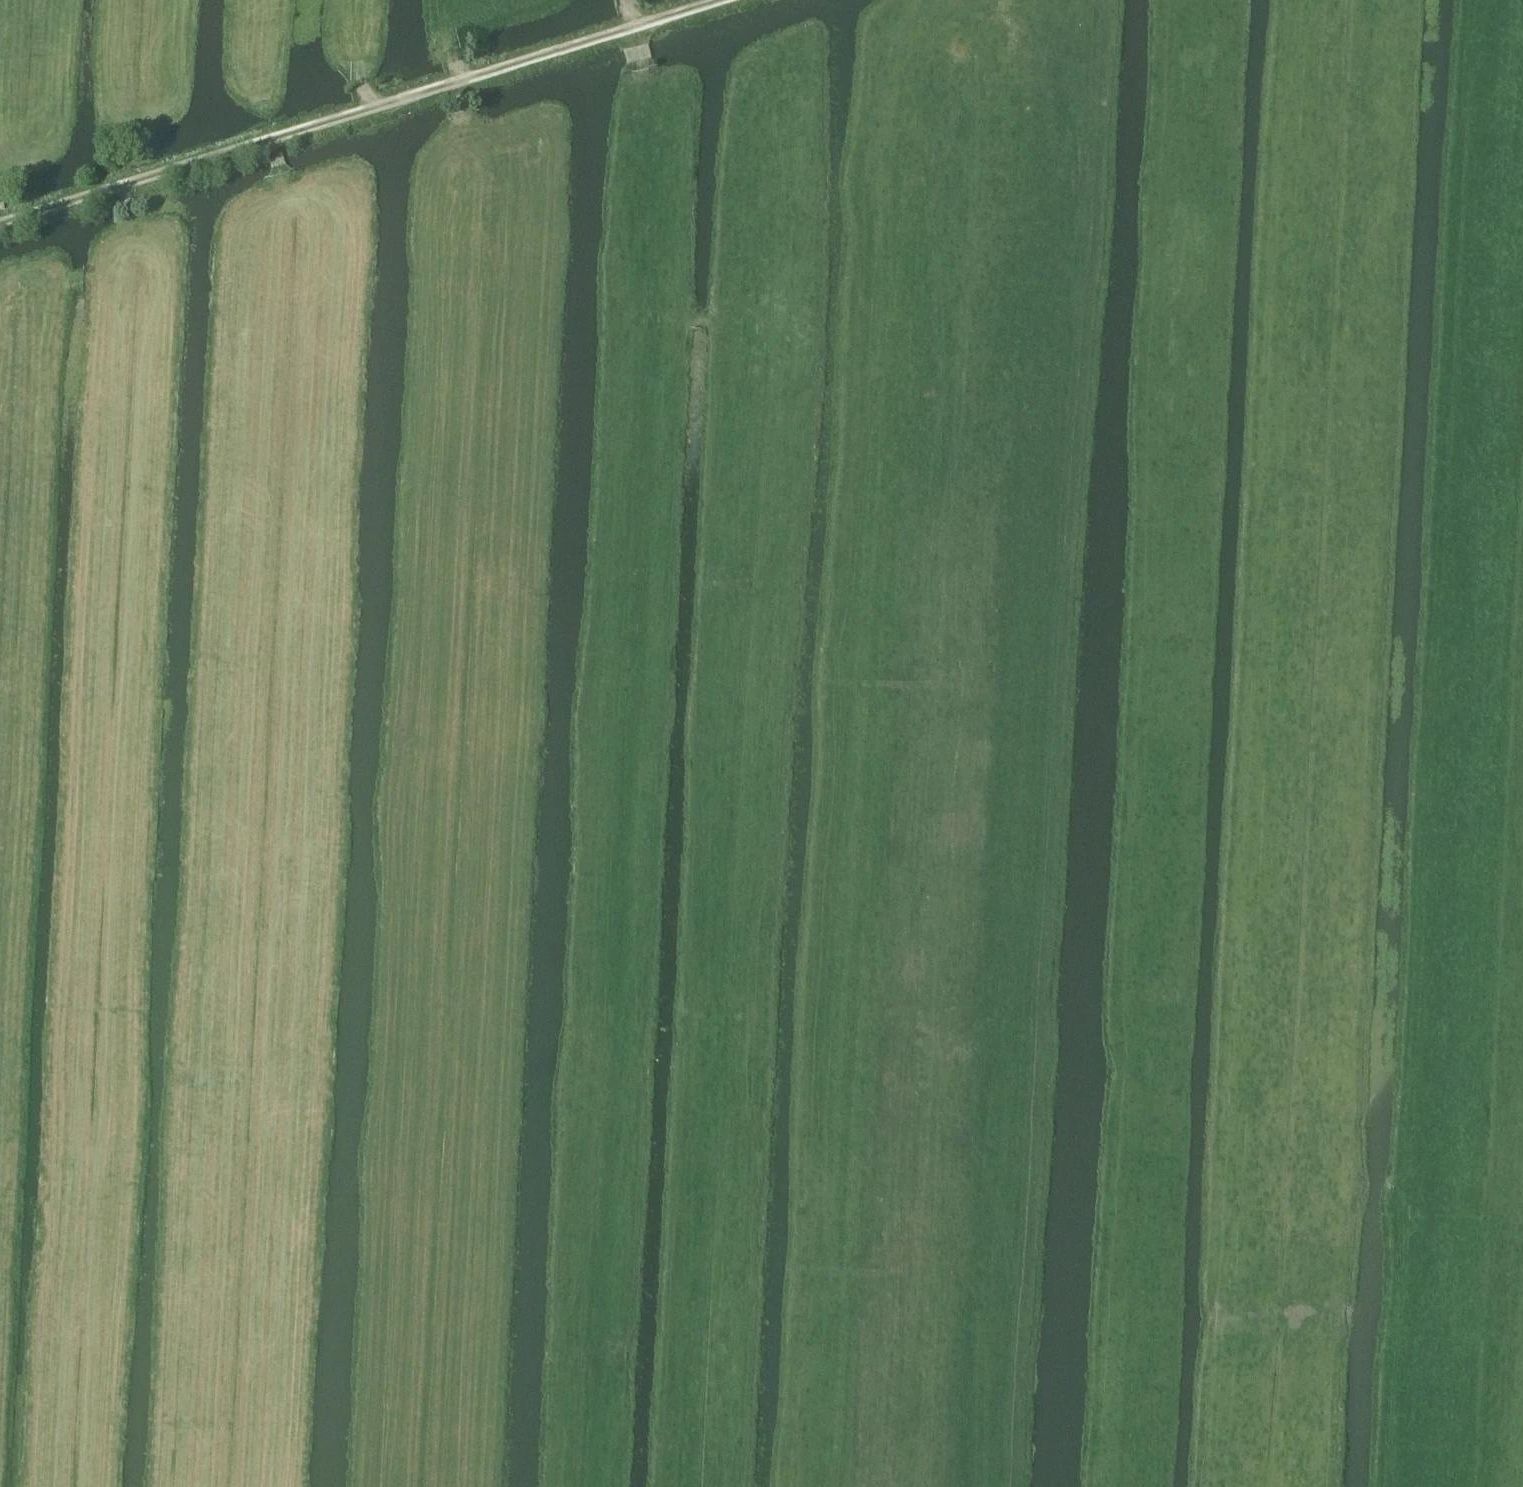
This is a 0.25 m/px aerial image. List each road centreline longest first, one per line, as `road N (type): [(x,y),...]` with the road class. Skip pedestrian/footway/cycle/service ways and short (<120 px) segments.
road 1 (track): [(0,220),(693,0)]
road 2 (track): [(454,0),(448,78),(471,151)]

